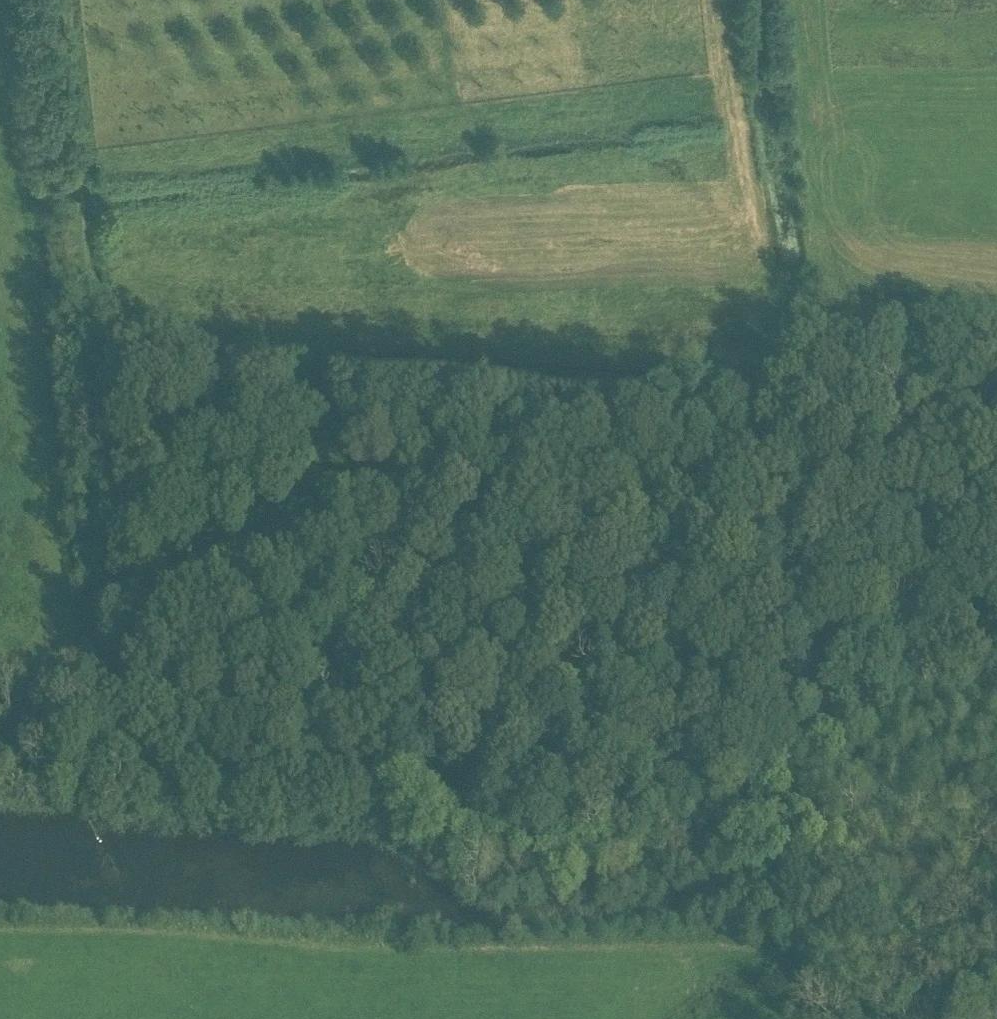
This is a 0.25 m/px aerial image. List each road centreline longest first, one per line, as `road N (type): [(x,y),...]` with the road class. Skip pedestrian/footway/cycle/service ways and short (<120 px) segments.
road 1 (track): [(0,697),(72,688),(107,672),(129,631),(81,191)]
road 2 (track): [(64,0),(81,191)]

